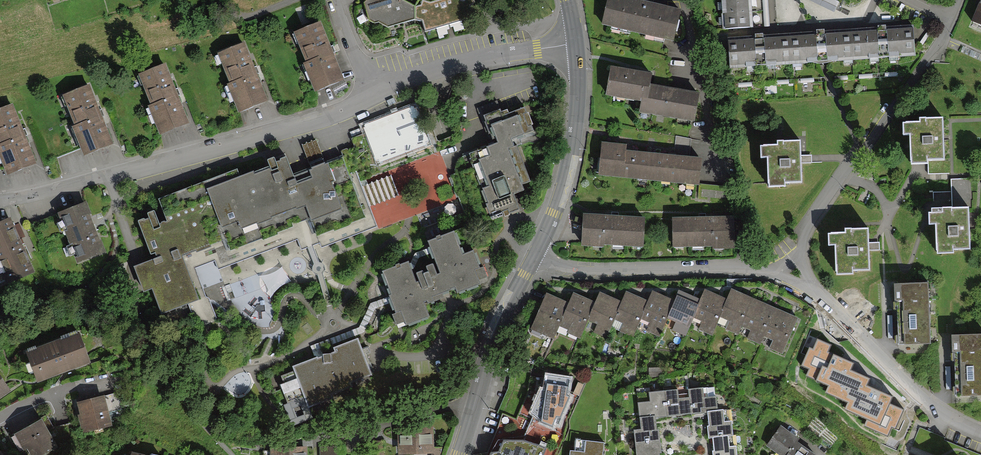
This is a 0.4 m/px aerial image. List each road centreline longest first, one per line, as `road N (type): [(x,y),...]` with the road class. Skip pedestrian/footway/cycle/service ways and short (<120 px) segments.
road 1 (residential): [(576,43),(407,77),(320,122),(0,201)]
road 2 (residential): [(952,17),(801,250)]
road 3 (residential): [(532,257),(606,269),(776,273)]
road 4 (residential): [(808,286),(926,401),(980,431)]
road 5 (residential): [(576,43),(569,160),(532,257)]
road 6 (residential): [(532,257),(495,331),(459,454)]

